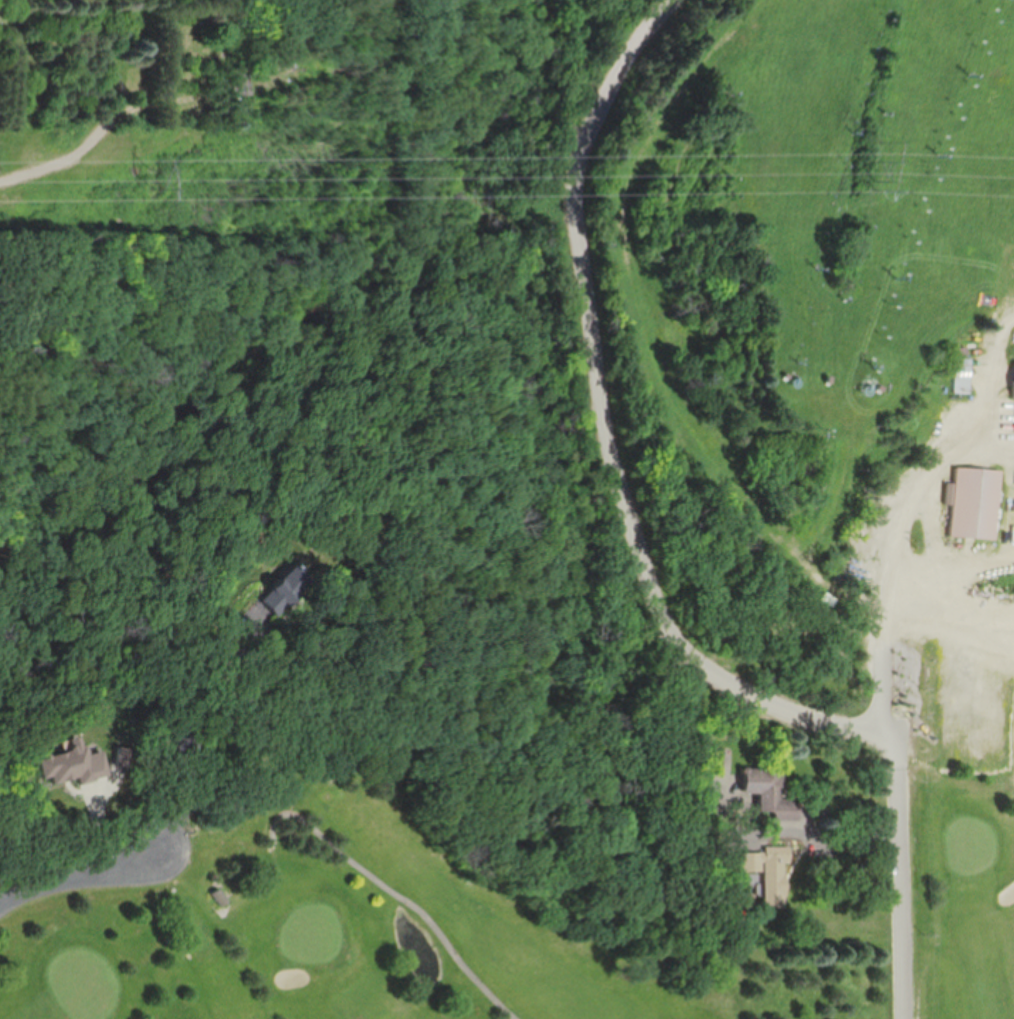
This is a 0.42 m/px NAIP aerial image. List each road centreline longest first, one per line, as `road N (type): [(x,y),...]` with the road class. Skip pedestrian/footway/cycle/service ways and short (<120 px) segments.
road 1 (residential): [(899,738),(911,512),(976,402)]
road 2 (residential): [(903,1018),(899,738)]
road 3 (residential): [(0,904),(46,881),(159,851)]

